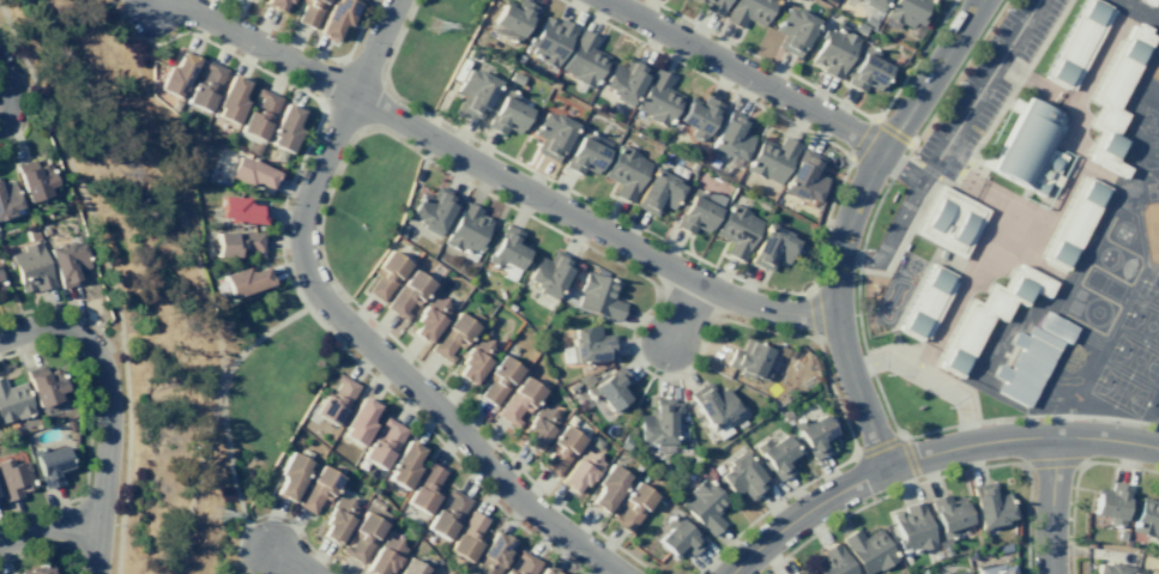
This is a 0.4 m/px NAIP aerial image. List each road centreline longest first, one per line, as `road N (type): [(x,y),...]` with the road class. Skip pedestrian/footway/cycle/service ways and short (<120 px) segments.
road 1 (residential): [(835,316),(780,313),(723,296),(188,7),(150,5)]
road 2 (residential): [(395,0),(307,197),(300,230),(304,266),(320,297),(439,409),(519,500),(620,573)]
road 3 (residential): [(979,0),(868,176),(838,255),(843,351),(886,470)]
road 4 (tertiary): [(1158,448),(1054,436),(919,457),(807,509),(730,573)]
road 5 (residential): [(0,338),(56,327),(96,354),(109,429),(95,573)]
road 6 (residential): [(607,0),(882,152)]
road 7 (residential): [(1050,573),(1054,436)]

